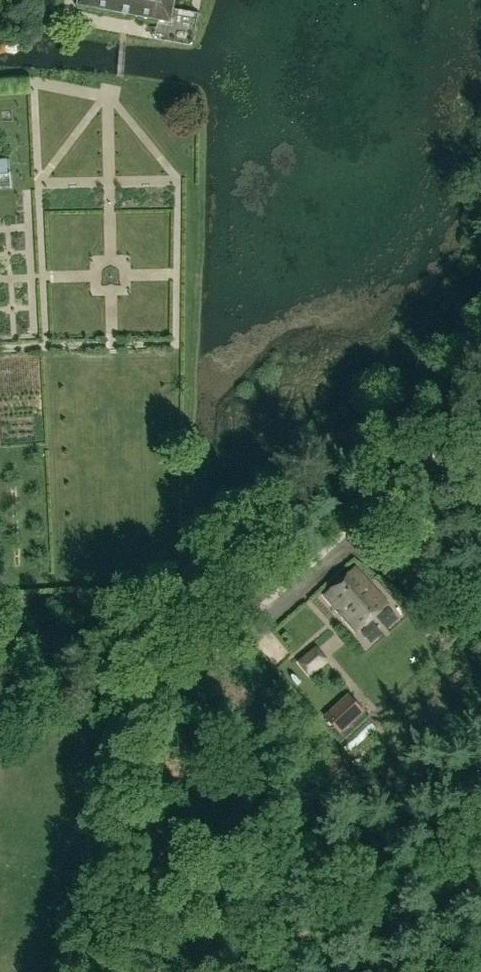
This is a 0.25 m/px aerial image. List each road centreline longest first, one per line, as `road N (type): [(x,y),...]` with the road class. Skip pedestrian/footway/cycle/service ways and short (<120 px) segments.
road 1 (track): [(164,698),(257,635),(354,543)]
road 2 (track): [(354,543),(480,429)]
road 3 (track): [(0,702),(94,717),(164,698)]
road 4 (track): [(480,609),(426,590),(354,543)]

